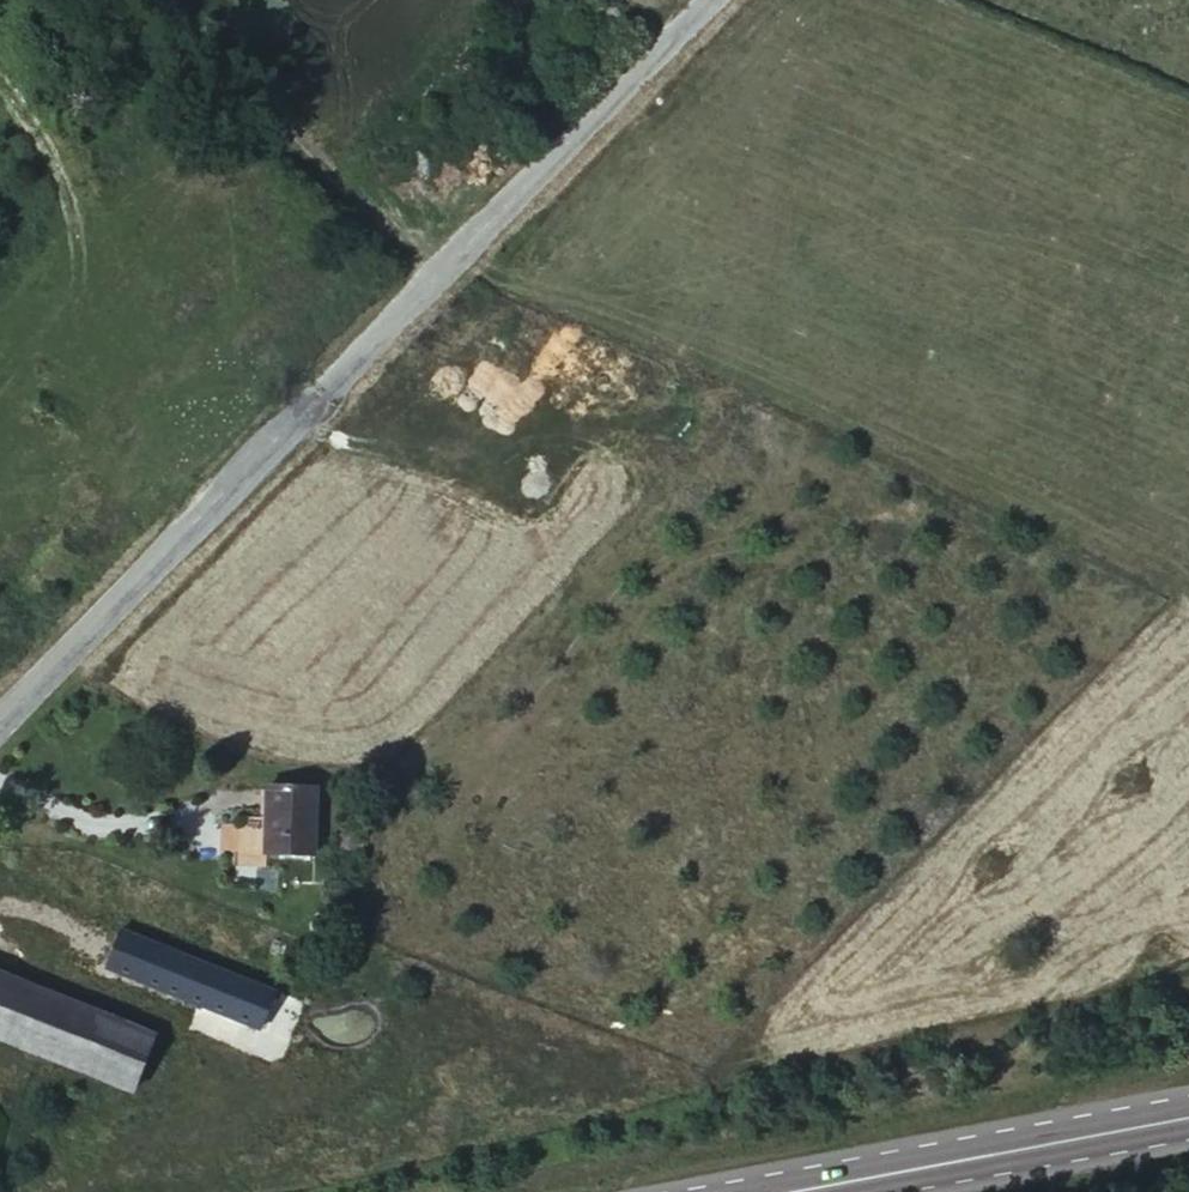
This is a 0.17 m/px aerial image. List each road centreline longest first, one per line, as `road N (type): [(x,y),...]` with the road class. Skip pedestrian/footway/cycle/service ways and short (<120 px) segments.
road 1 (unclassified): [(322,390),(0,725)]
road 2 (secondary): [(1188,1117),(793,1191)]

